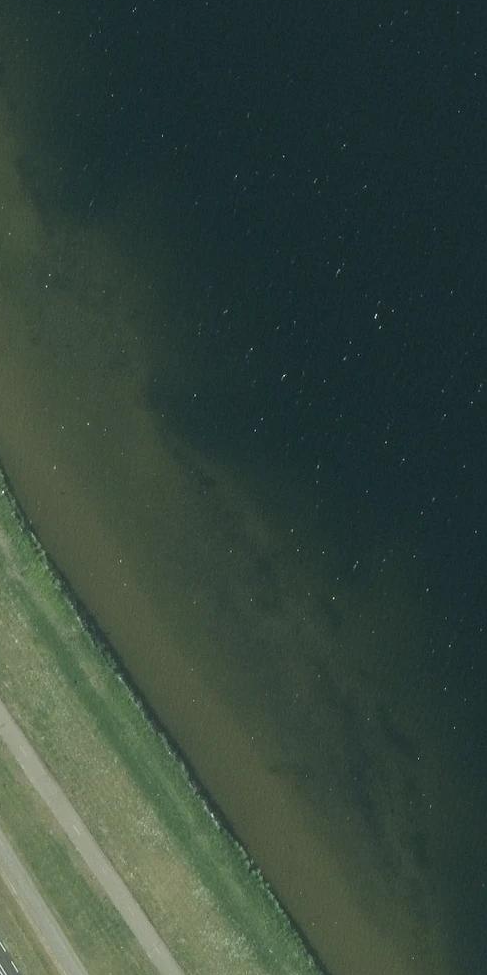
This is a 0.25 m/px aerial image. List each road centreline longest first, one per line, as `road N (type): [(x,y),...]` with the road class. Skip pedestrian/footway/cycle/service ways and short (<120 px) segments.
road 1 (unclassified): [(77,974),(0,848)]

